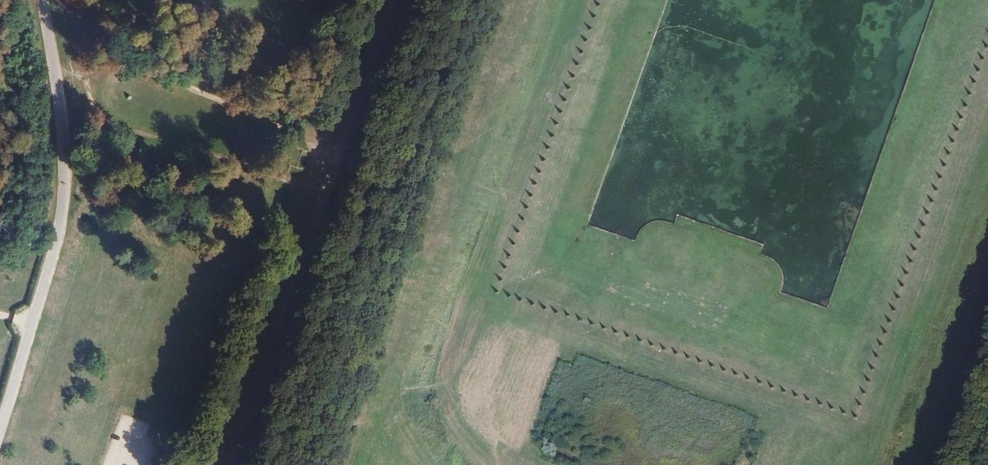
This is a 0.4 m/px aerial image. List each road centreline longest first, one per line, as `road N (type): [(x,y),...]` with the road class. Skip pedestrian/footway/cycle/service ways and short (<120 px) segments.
road 1 (unclassified): [(0,440),(64,221),(62,120),(41,0)]

